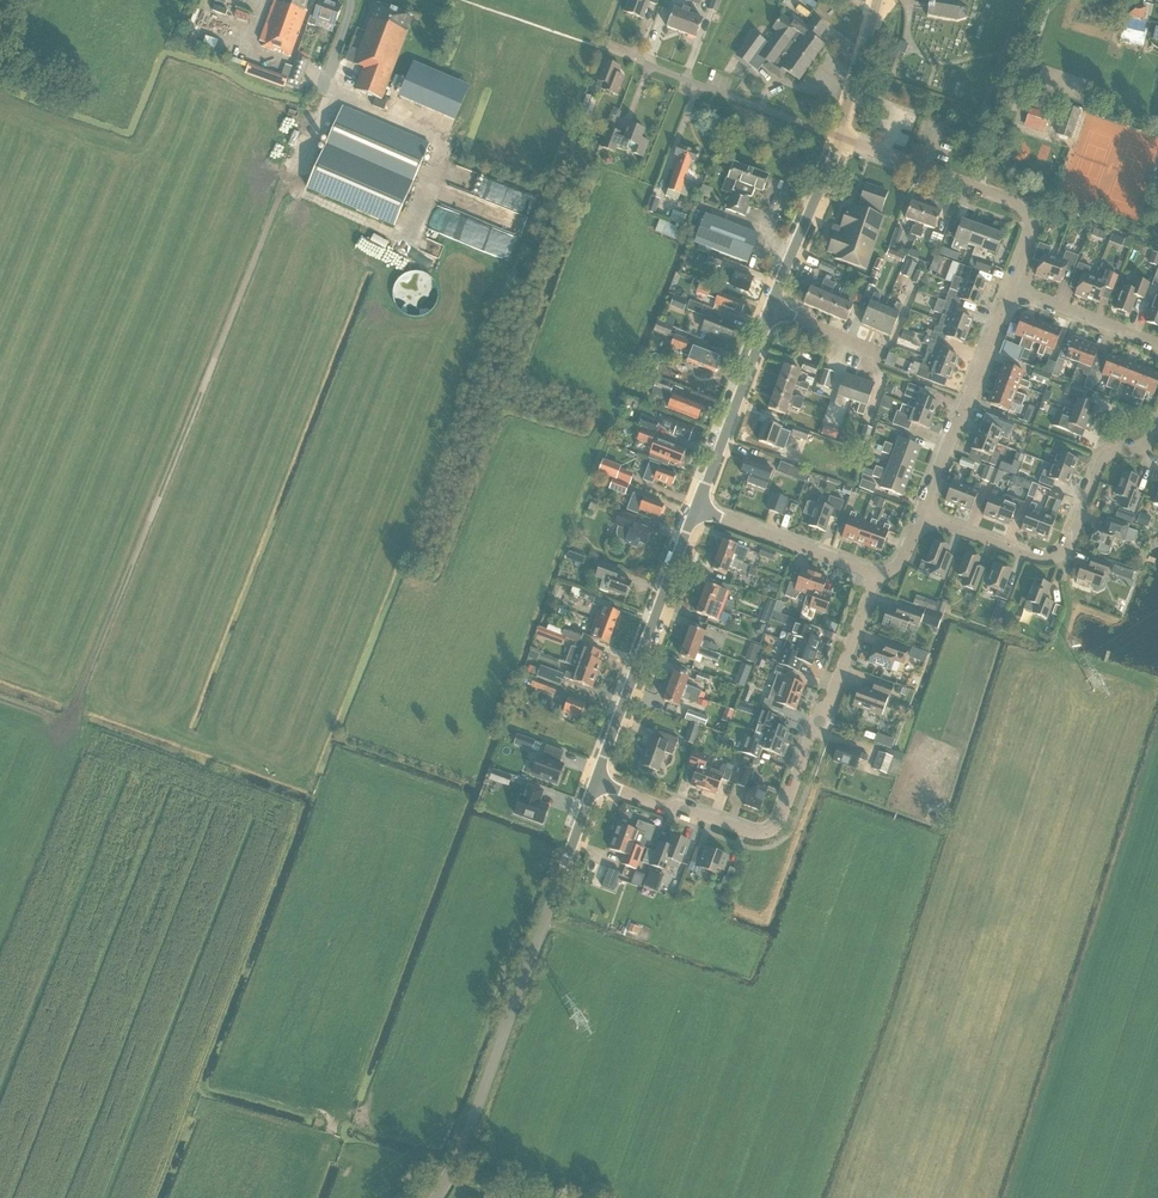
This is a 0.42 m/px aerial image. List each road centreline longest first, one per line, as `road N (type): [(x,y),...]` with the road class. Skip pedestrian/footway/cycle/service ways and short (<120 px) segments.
road 1 (residential): [(596,782),(758,835),(772,831),(876,573)]
road 2 (tertiary): [(434,1197),(456,1160),(596,782)]
road 3 (residential): [(920,516),(1051,557),(1066,547),(1103,455),(1143,448)]
road 4 (tertiary): [(596,782),(697,511)]
road 5 (residential): [(1009,288),(1030,231),(1021,205),(841,139)]
road 6 (residential): [(841,139),(607,45)]
road 7 (residential): [(920,516),(1009,288)]
road 8 (tertiary): [(697,511),(769,313)]
road 9 (residential): [(876,573),(697,511)]
road 10 (tertiary): [(769,313),(841,139)]
road 11 (residential): [(1157,346),(1009,288)]
road 12 (tertiary): [(841,139),(884,0)]

